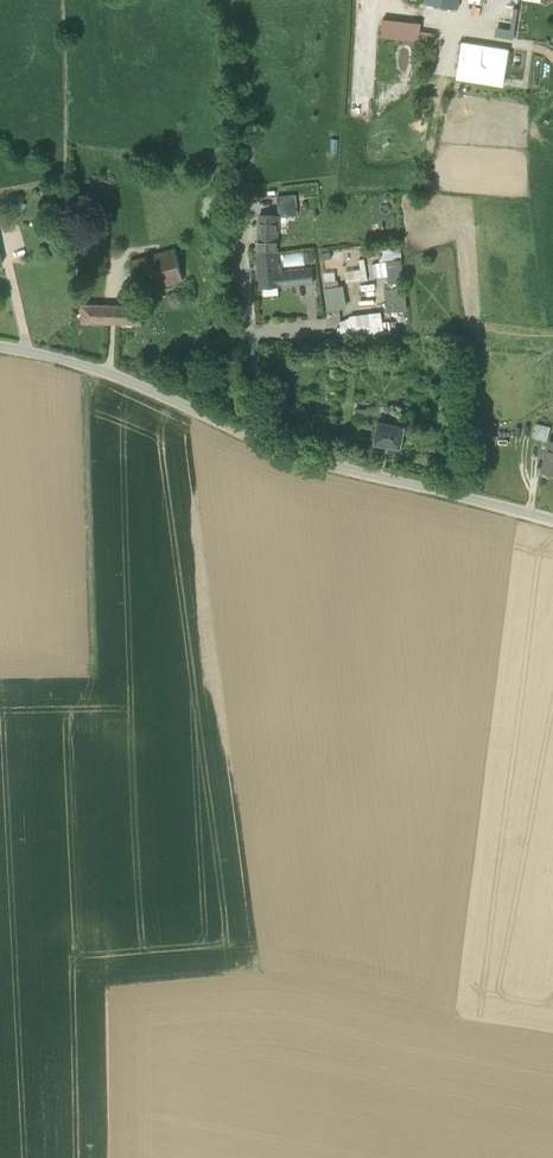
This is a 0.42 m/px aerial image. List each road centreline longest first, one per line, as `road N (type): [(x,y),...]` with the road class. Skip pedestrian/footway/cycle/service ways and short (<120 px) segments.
road 1 (residential): [(552,522),(341,469),(263,440)]
road 2 (residential): [(263,440),(84,360),(0,346)]
road 3 (unclassified): [(263,440),(242,257),(246,218)]
road 4 (track): [(246,218),(253,112),(229,0)]

